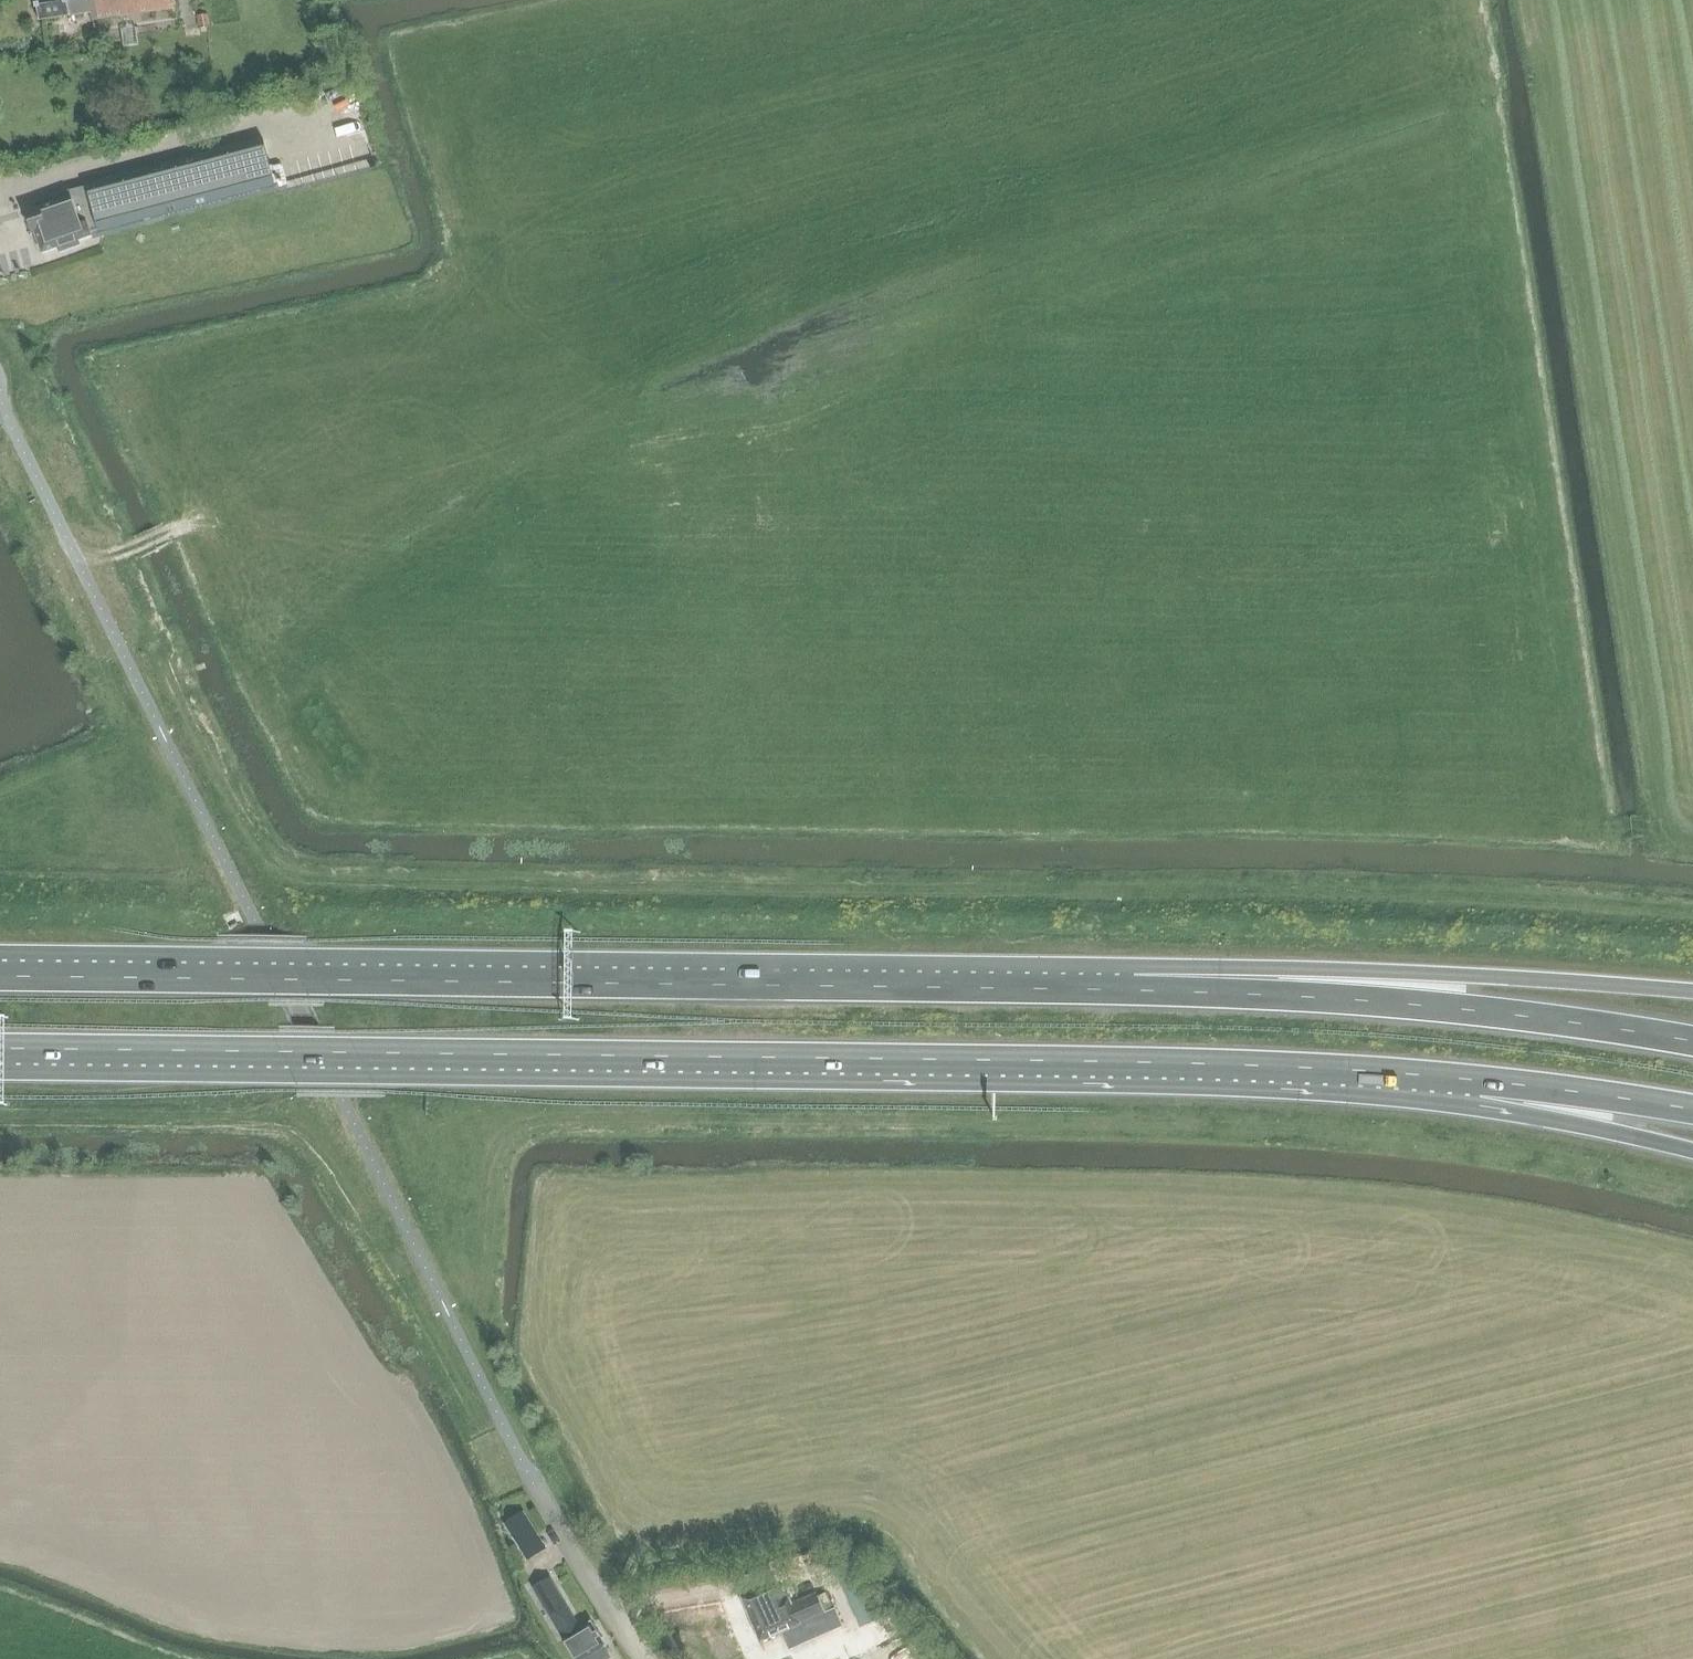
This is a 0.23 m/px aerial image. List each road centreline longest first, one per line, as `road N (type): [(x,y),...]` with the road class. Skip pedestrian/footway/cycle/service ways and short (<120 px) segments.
road 1 (trunk): [(0,1050),(1257,1063),(1476,1081)]
road 2 (trunk): [(1136,990),(0,975)]
road 3 (trunk): [(1692,1040),(1439,1006),(1136,990)]
road 4 (trunk): [(1692,992),(1403,976),(1136,990)]
road 5 (trunk): [(1476,1081),(1599,1128),(1692,1151)]
road 6 (trunk): [(1476,1081),(1692,1109)]
road 7 (unclassified): [(646,1658),(567,1545)]

